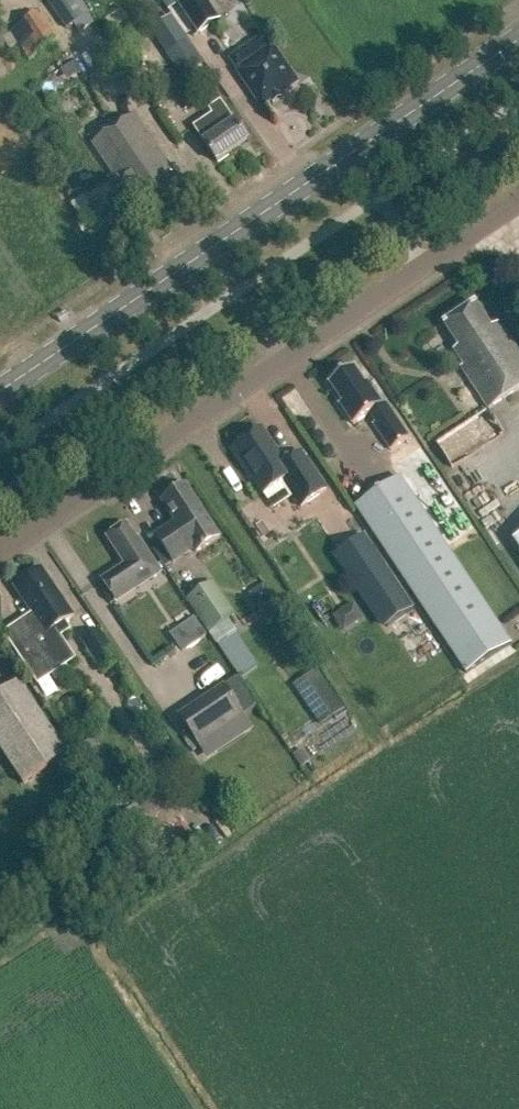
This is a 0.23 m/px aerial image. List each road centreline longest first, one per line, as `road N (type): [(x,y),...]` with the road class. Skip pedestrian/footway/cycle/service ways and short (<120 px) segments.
road 1 (unclassified): [(0,551),(518,199)]
road 2 (secondary): [(0,388),(518,37)]

